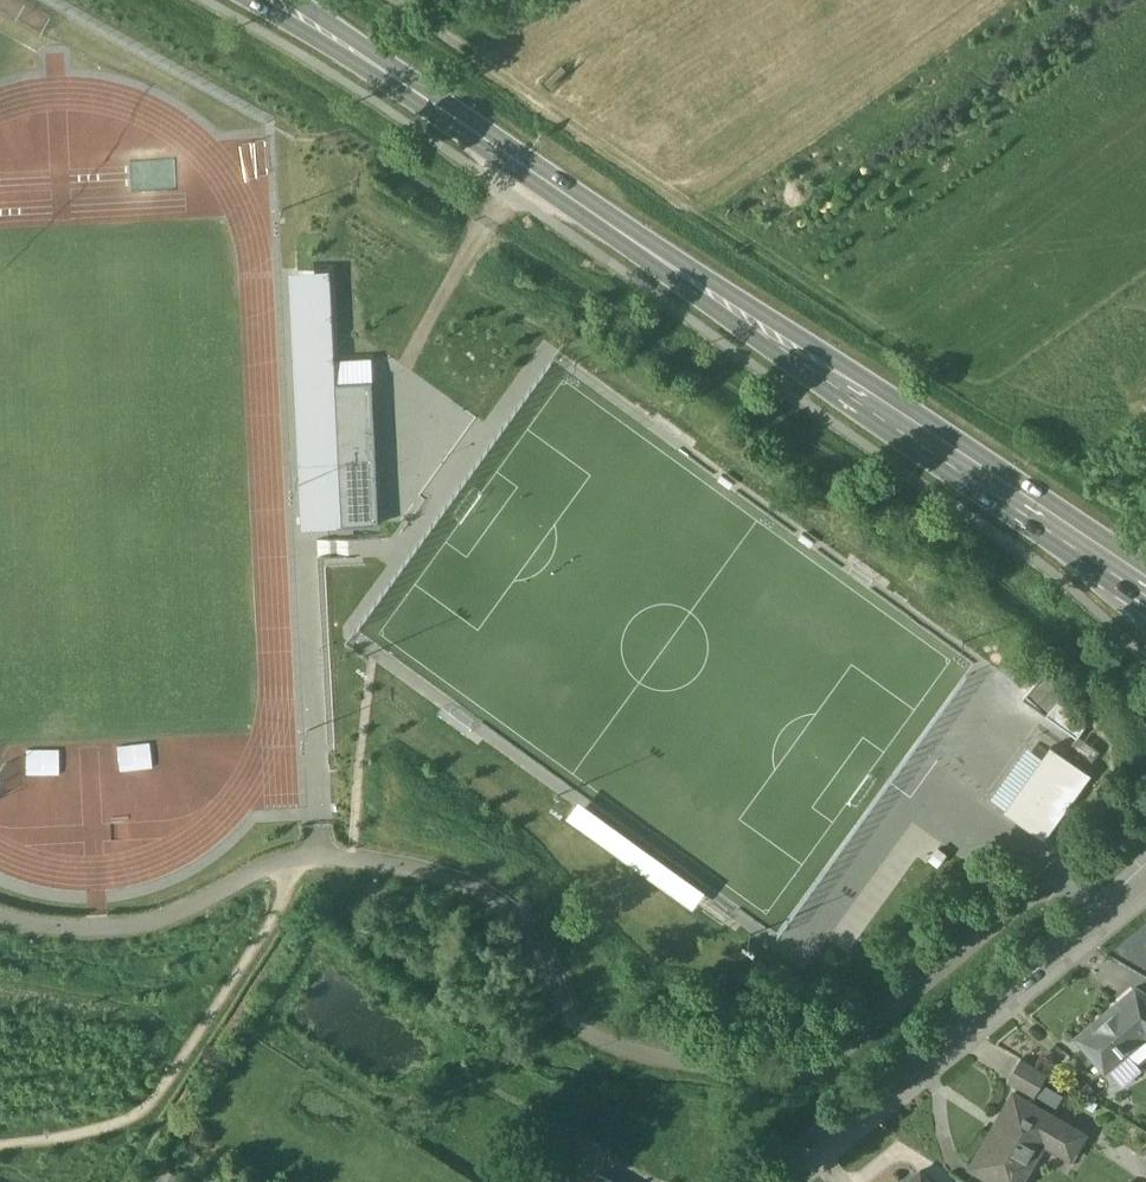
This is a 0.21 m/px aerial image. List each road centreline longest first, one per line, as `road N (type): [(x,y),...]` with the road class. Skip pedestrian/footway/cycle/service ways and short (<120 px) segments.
road 1 (primary): [(1145,585),(483,140)]
road 2 (residential): [(1145,877),(767,1181)]
road 3 (primary): [(249,0),(483,140)]
road 4 (primary): [(483,140),(295,0)]
road 5 (track): [(491,75),(385,0)]

